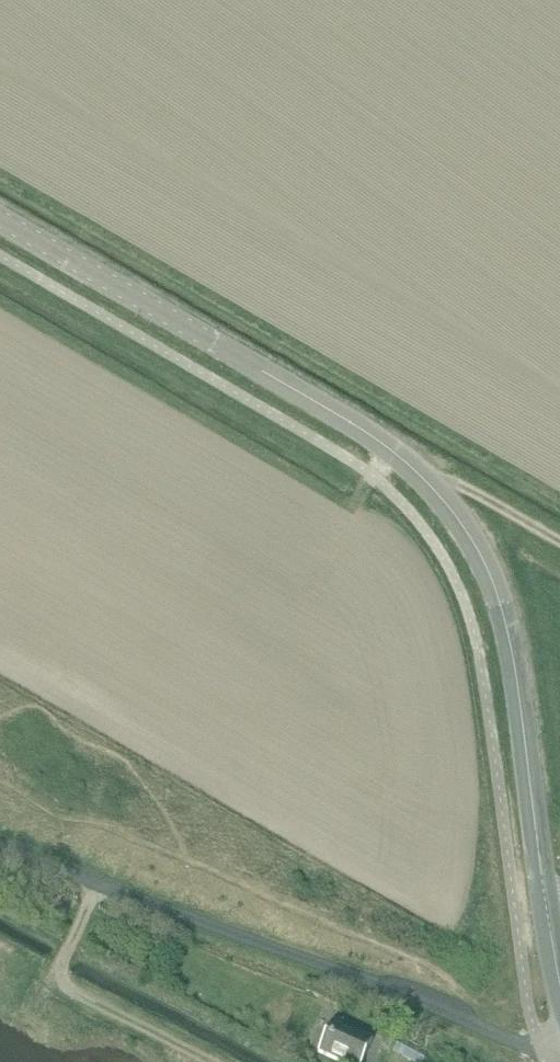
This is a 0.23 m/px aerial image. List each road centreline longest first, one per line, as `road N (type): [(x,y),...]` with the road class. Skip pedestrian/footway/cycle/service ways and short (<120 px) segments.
road 1 (tertiary): [(559,989),(507,627),(469,535),(391,449),(0,219)]
road 2 (unclassified): [(0,842),(394,990),(518,1045),(559,1041)]
road 3 (track): [(559,543),(460,486),(432,487)]

